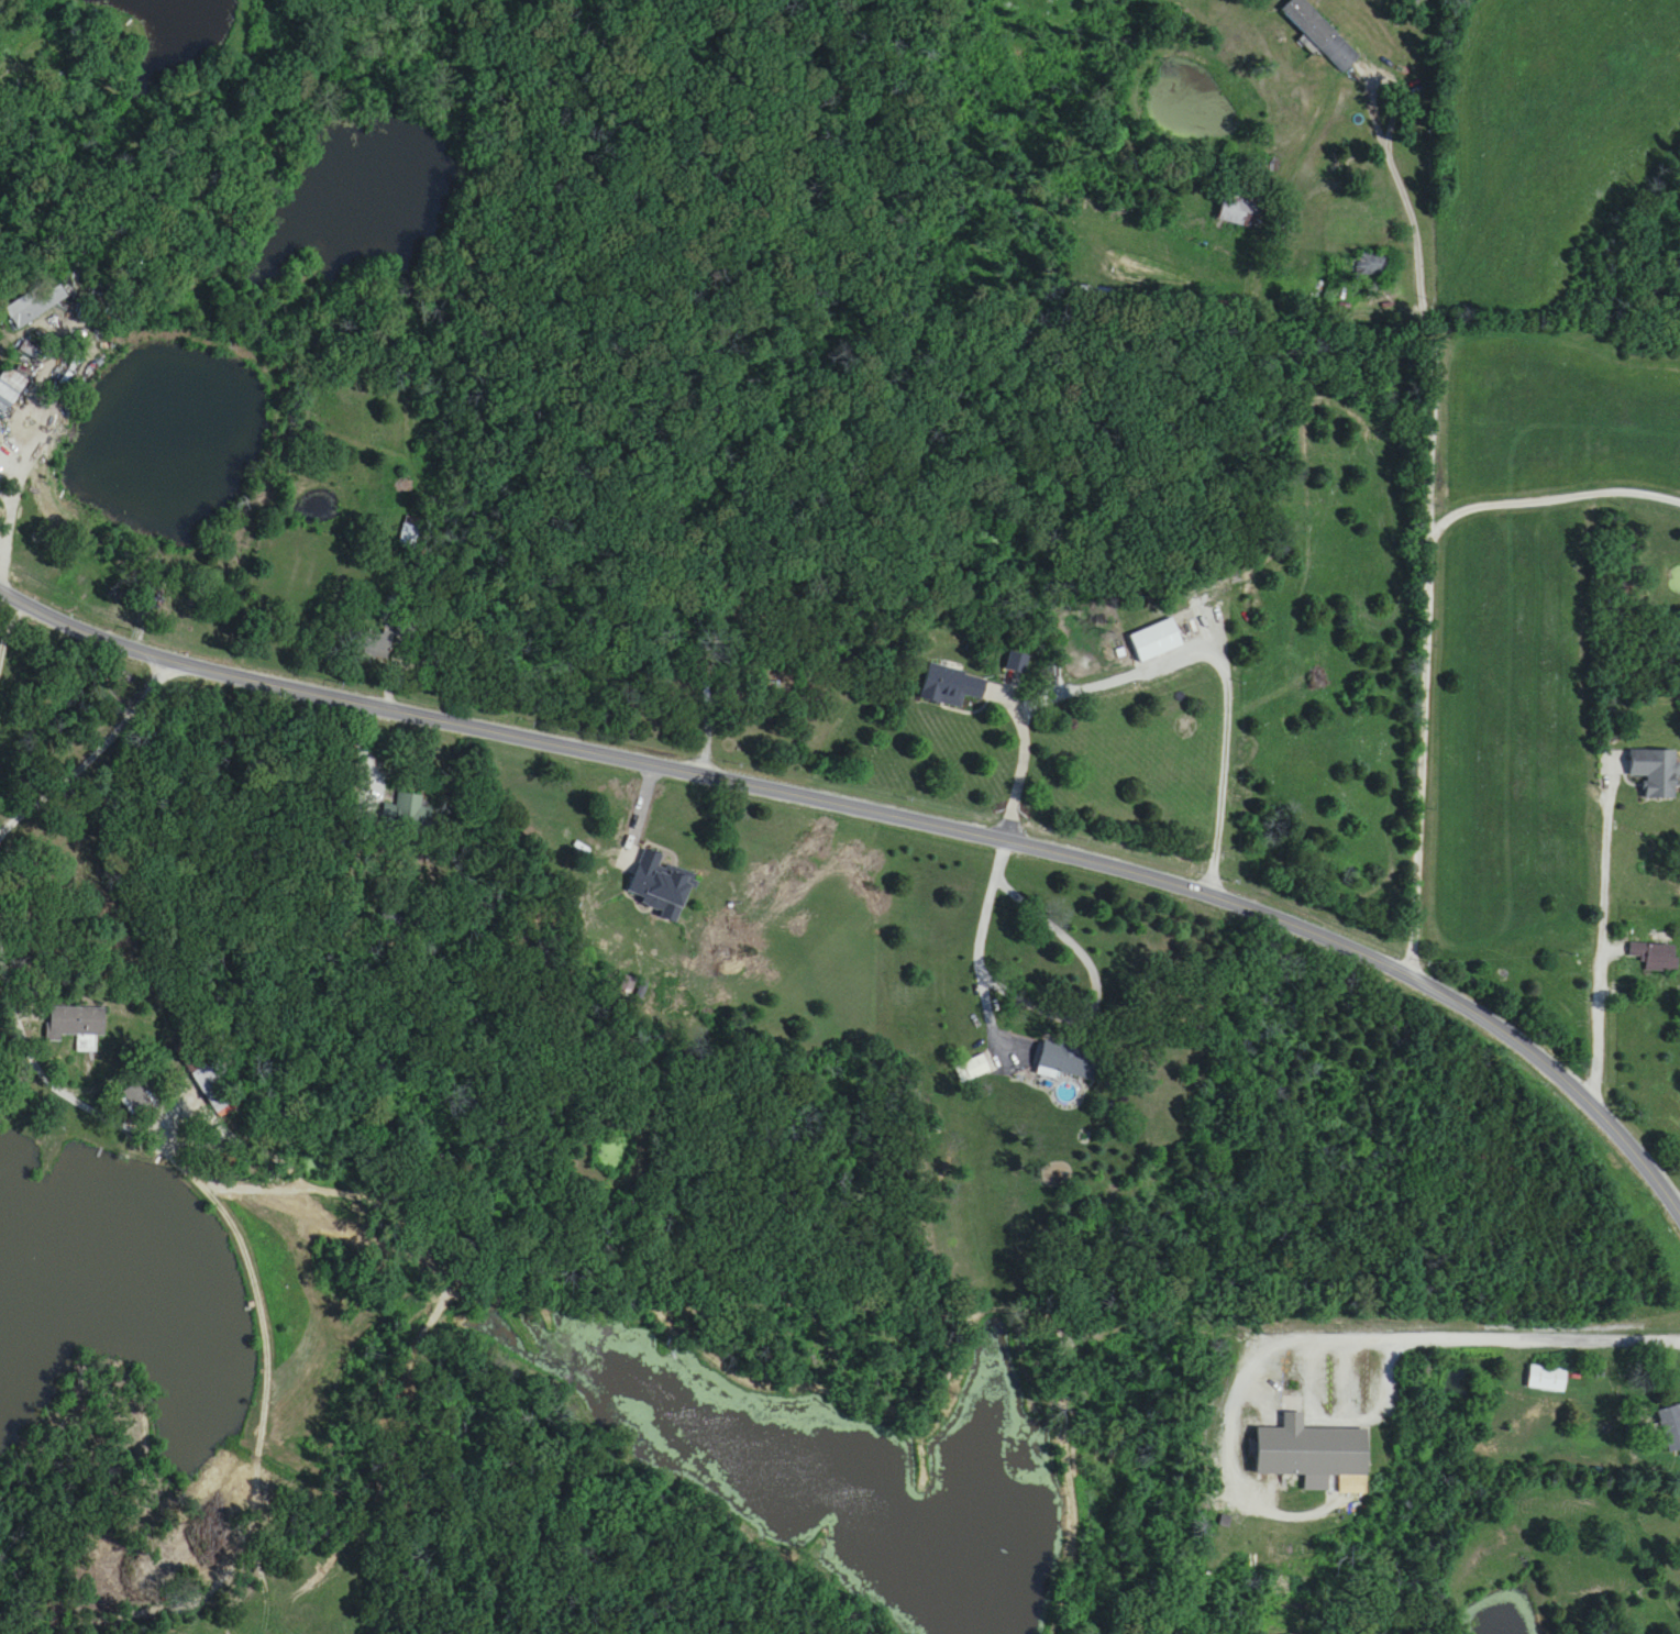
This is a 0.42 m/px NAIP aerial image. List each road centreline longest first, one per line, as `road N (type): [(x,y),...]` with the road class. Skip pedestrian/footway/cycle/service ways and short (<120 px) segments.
road 1 (tertiary): [(1679,1217),(1580,1092),(1479,1015),(1356,950),(1198,891),(231,677),(48,616),(0,591)]

